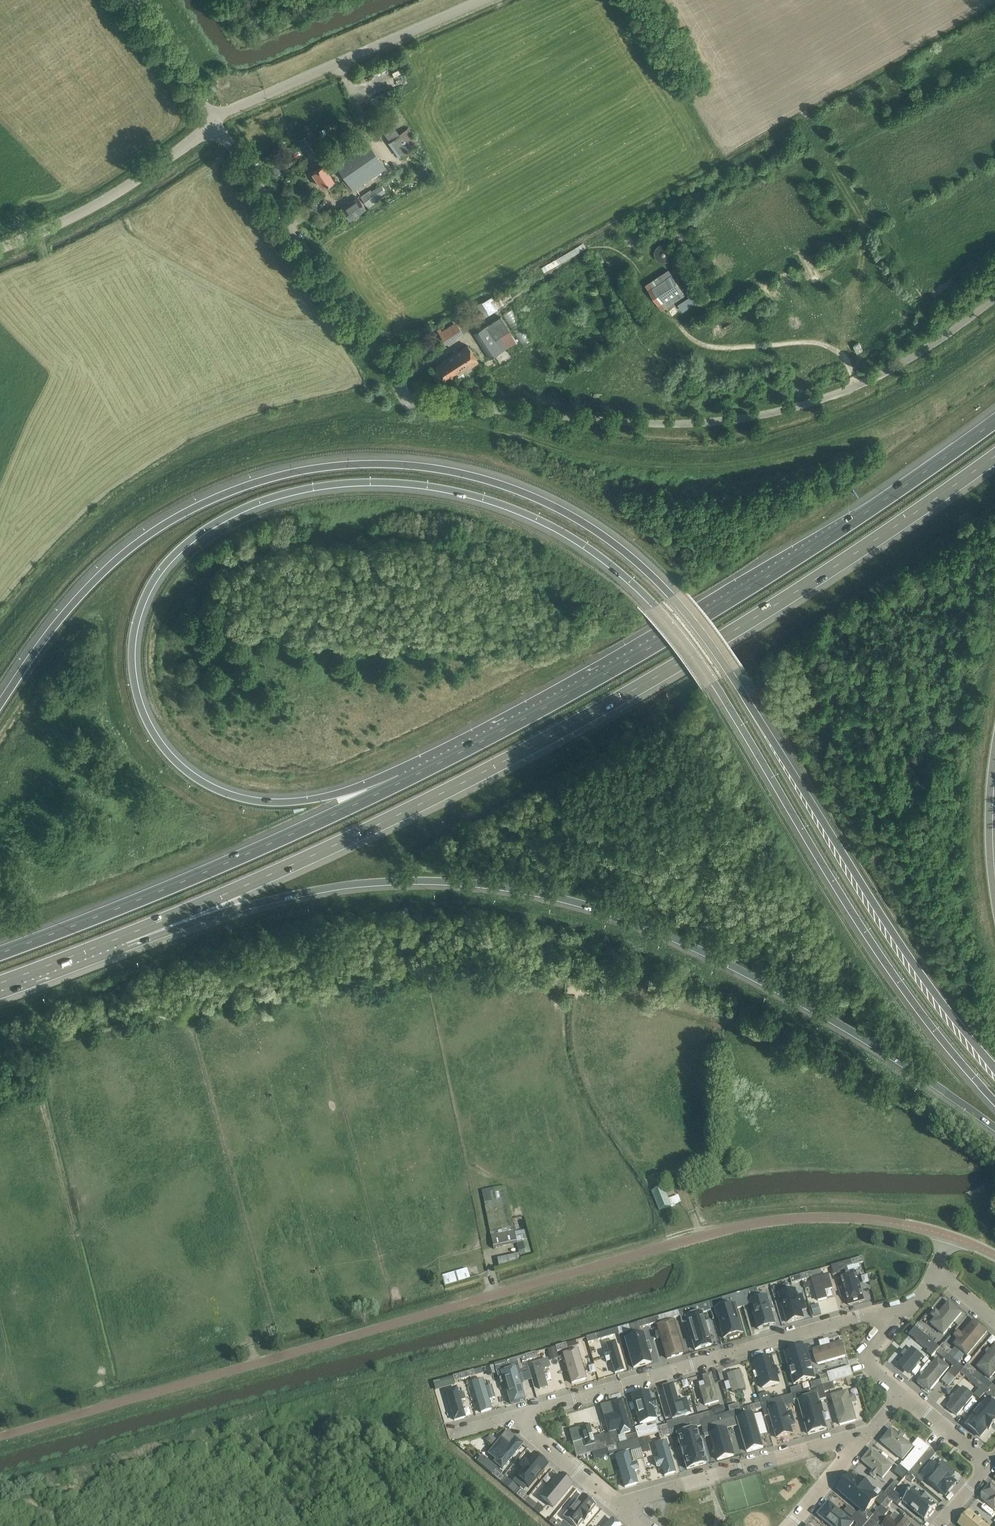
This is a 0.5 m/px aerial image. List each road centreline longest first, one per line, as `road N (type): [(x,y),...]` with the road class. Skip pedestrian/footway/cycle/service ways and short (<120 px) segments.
road 1 (motorway): [(412,777),(272,802),(192,775),(156,737),(134,681),(138,614),(162,565),(205,528),(261,500),(360,481),(456,490),(524,512),(588,548),(687,642),(863,928),(994,1100)]
road 2 (motorway): [(994,1069),(929,985),(730,672),(671,596),(596,530),(510,487),(429,467),(363,464),(280,475),(214,498),(115,561),(65,612),(0,705)]
road 3 (motorway): [(121,938),(310,856),(570,726),(814,580),(994,455)]
road 4 (unclassified): [(0,1437),(740,1226),(865,1218),(954,1237)]
road 5 (motorway): [(121,938),(348,885),(444,881),(546,895),(652,928),(718,959),(864,1039),(994,1127)]
road 6 (motorway): [(994,421),(659,642),(412,777)]
road 7 (motorway): [(412,777),(201,874),(0,953)]
road 8 (residential): [(897,1317),(858,1315),(515,1416)]
road 9 (unclassified): [(437,406),(406,396),(215,124)]
road 10 (unclassified): [(215,124),(224,111),(476,0)]
road 11 (residential): [(869,1430),(619,1503)]
road 12 (unclassified): [(0,250),(65,227),(121,195),(215,124)]
road 13 (unclassified): [(215,124),(130,0)]
road 14 (motorway): [(994,897),(988,847),(994,756)]
road 15 (residential): [(619,1503),(515,1416)]
road 16 (motorway): [(0,983),(121,938)]
road 17 (residential): [(869,1430),(791,1525)]

